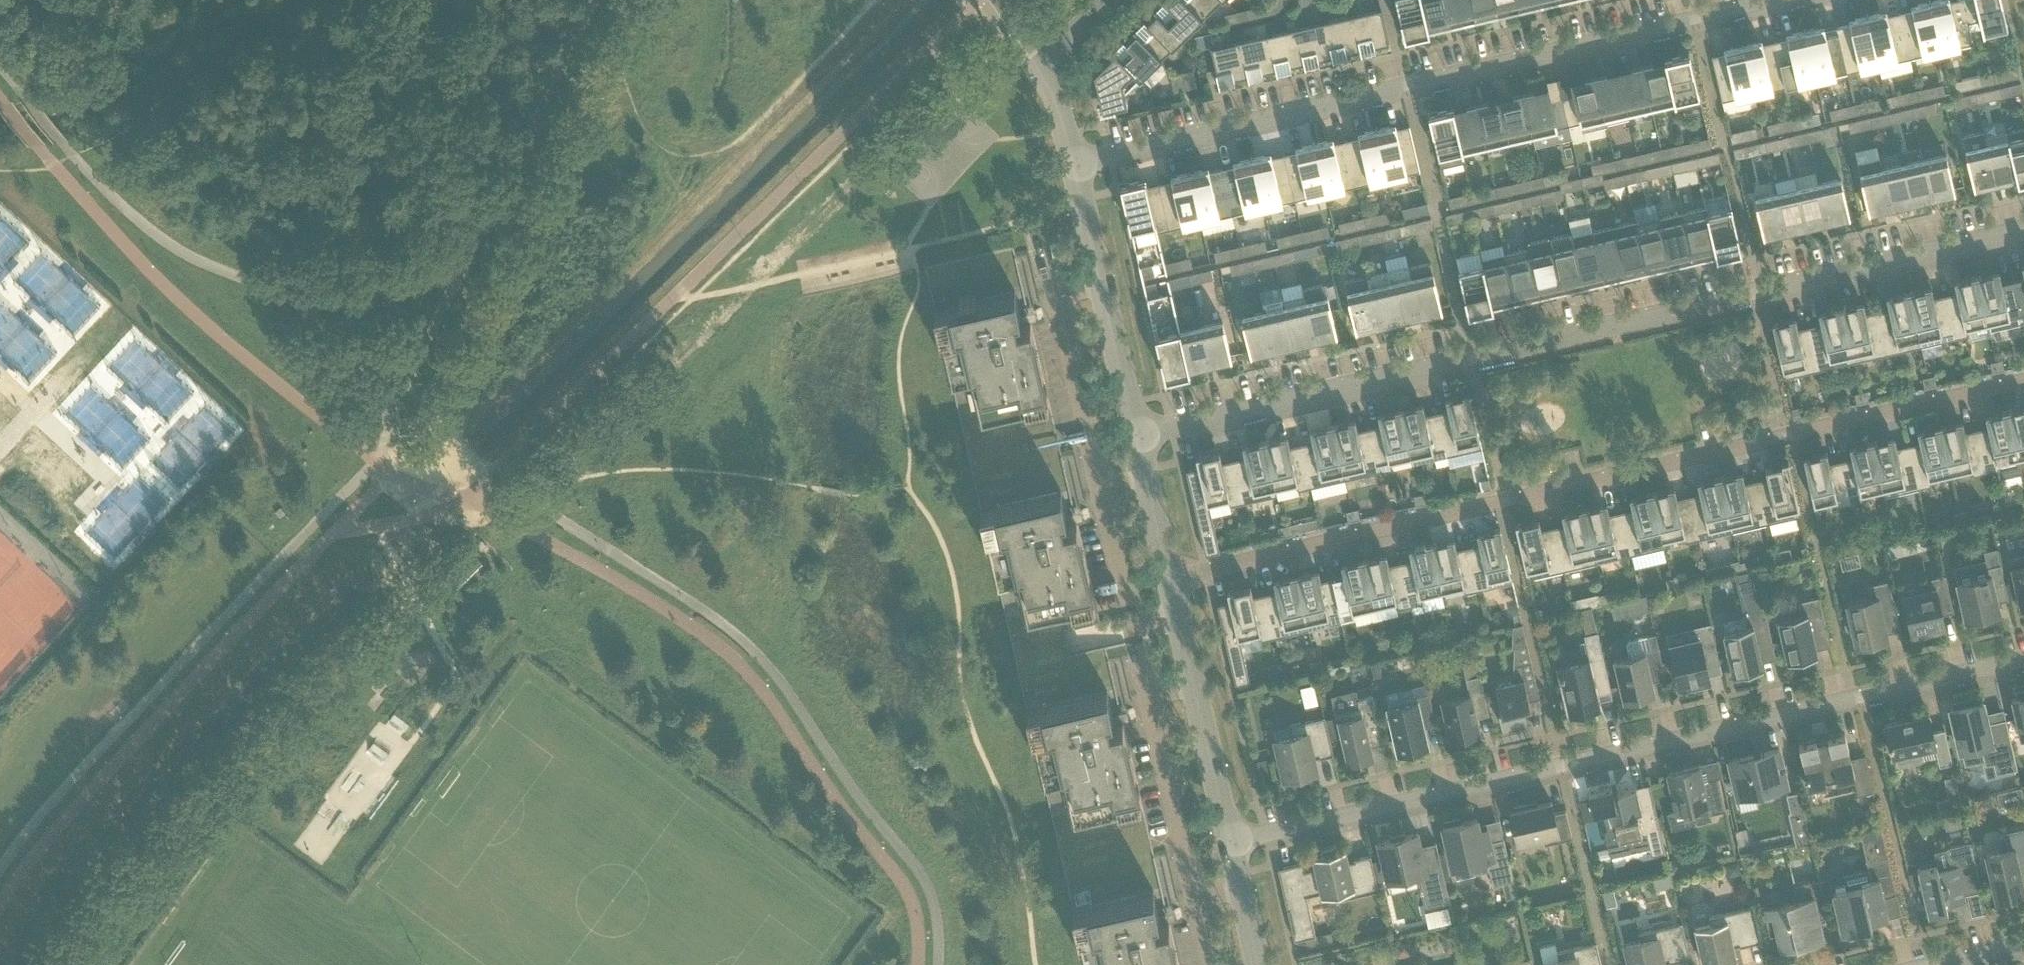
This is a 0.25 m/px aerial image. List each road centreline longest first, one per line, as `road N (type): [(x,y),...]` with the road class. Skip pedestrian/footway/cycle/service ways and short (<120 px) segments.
road 1 (residential): [(1132,434),(2023,231)]
road 2 (residential): [(1165,580),(2023,373)]
road 3 (residential): [(1233,843),(2023,668)]
road 4 (residential): [(1074,167),(1773,0)]
road 5 (tertiary): [(1132,434),(1074,167)]
road 6 (tertiary): [(1233,843),(1165,580)]
road 7 (tertiary): [(1165,580),(1132,434)]
road 8 (tertiary): [(1260,964),(1233,843)]

